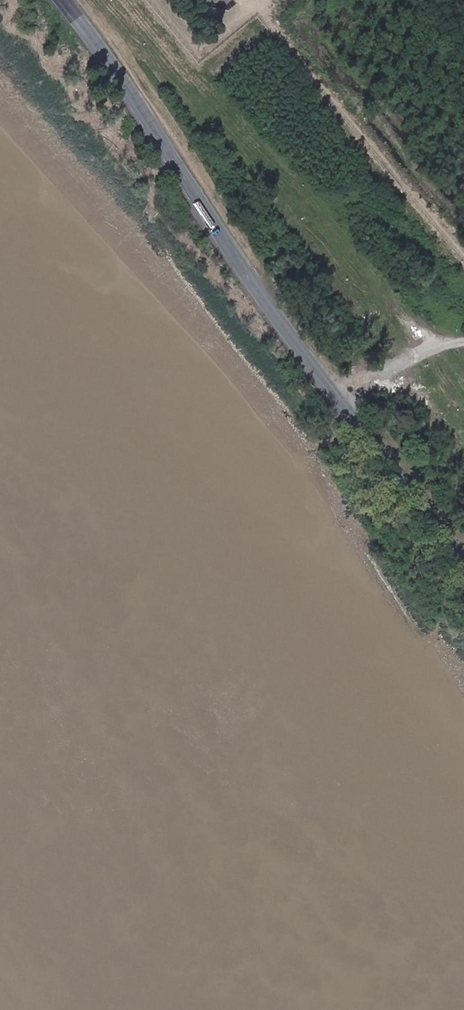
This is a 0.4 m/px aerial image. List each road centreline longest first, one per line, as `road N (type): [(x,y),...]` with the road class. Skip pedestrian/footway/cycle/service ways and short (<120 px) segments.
road 1 (tertiary): [(62,0),(411,502)]

